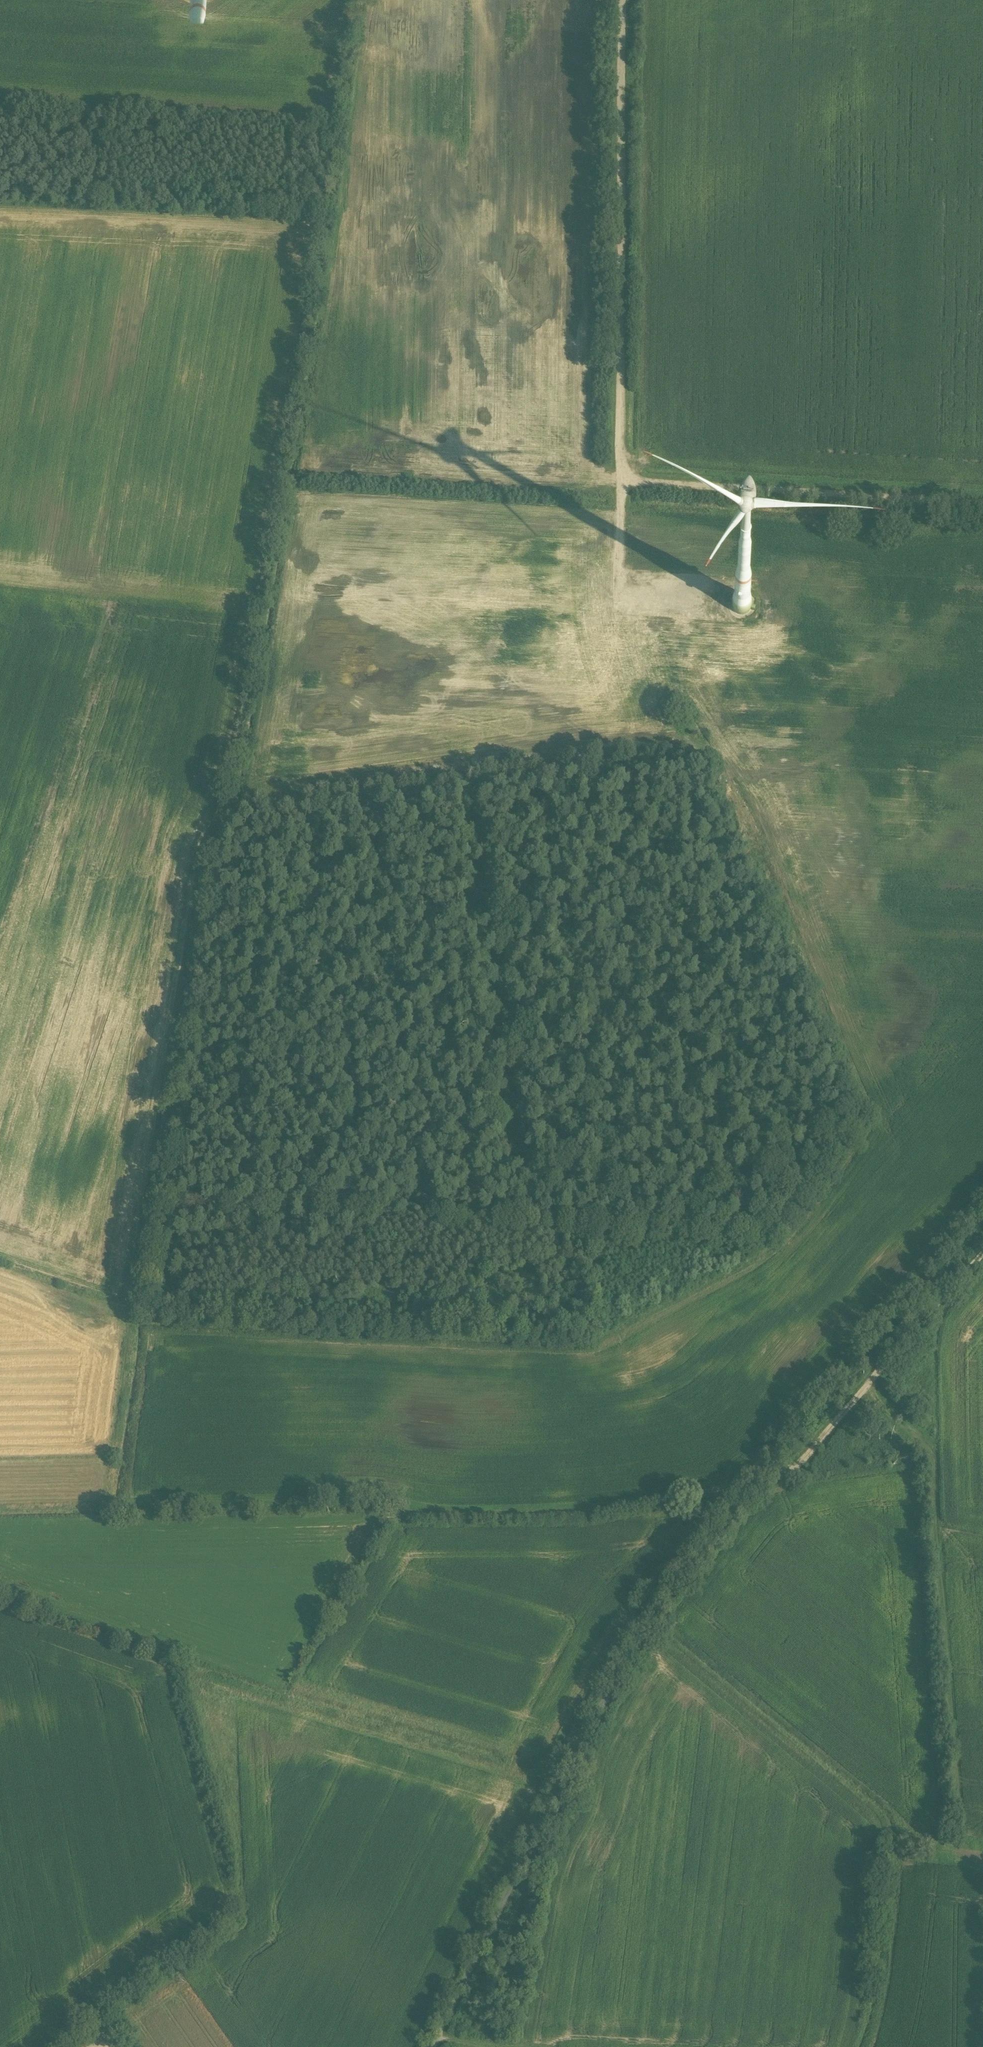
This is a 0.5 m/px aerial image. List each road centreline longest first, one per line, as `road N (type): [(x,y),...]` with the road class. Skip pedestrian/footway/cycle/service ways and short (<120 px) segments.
road 1 (track): [(982,499),(632,471),(627,0)]
road 2 (track): [(774,1475),(597,1515),(412,1519),(388,1502),(114,1509)]
road 3 (track): [(774,1475),(641,1639),(431,2046)]
road 4 (track): [(982,1854),(960,1826),(928,1455),(867,1391)]
road 5 (track): [(349,0),(310,229)]
road 6 (track): [(982,1259),(867,1391)]
road 7 (track): [(867,1391),(795,1474),(774,1475)]

